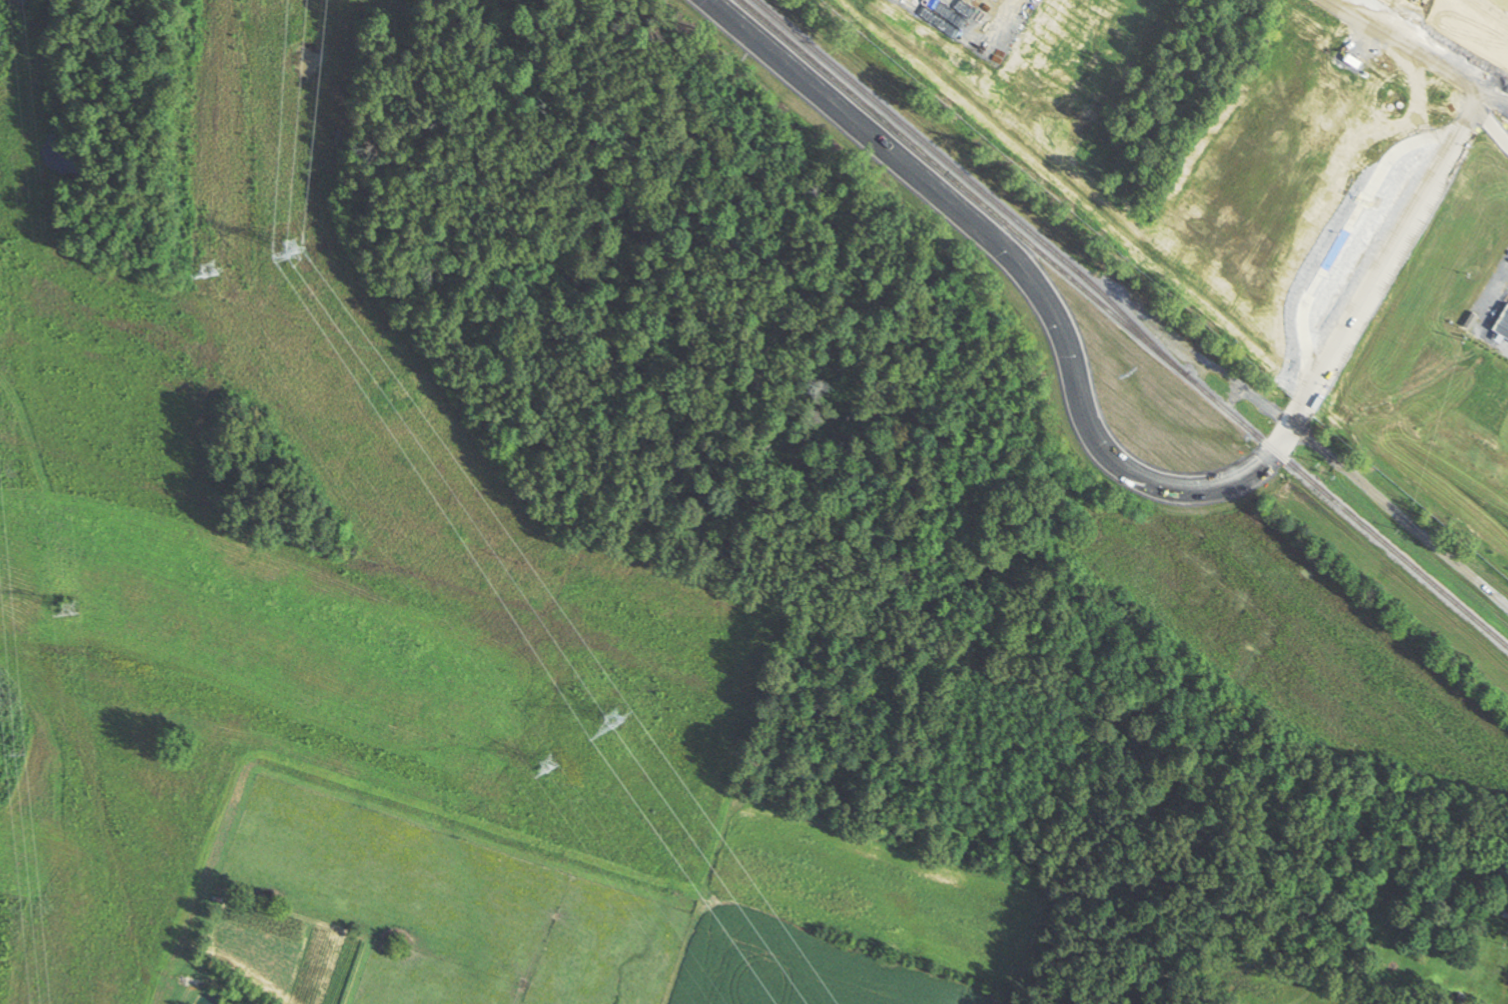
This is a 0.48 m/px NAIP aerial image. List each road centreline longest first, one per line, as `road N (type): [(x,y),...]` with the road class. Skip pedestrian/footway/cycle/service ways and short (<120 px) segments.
road 1 (residential): [(1507,111),(1323,0)]

